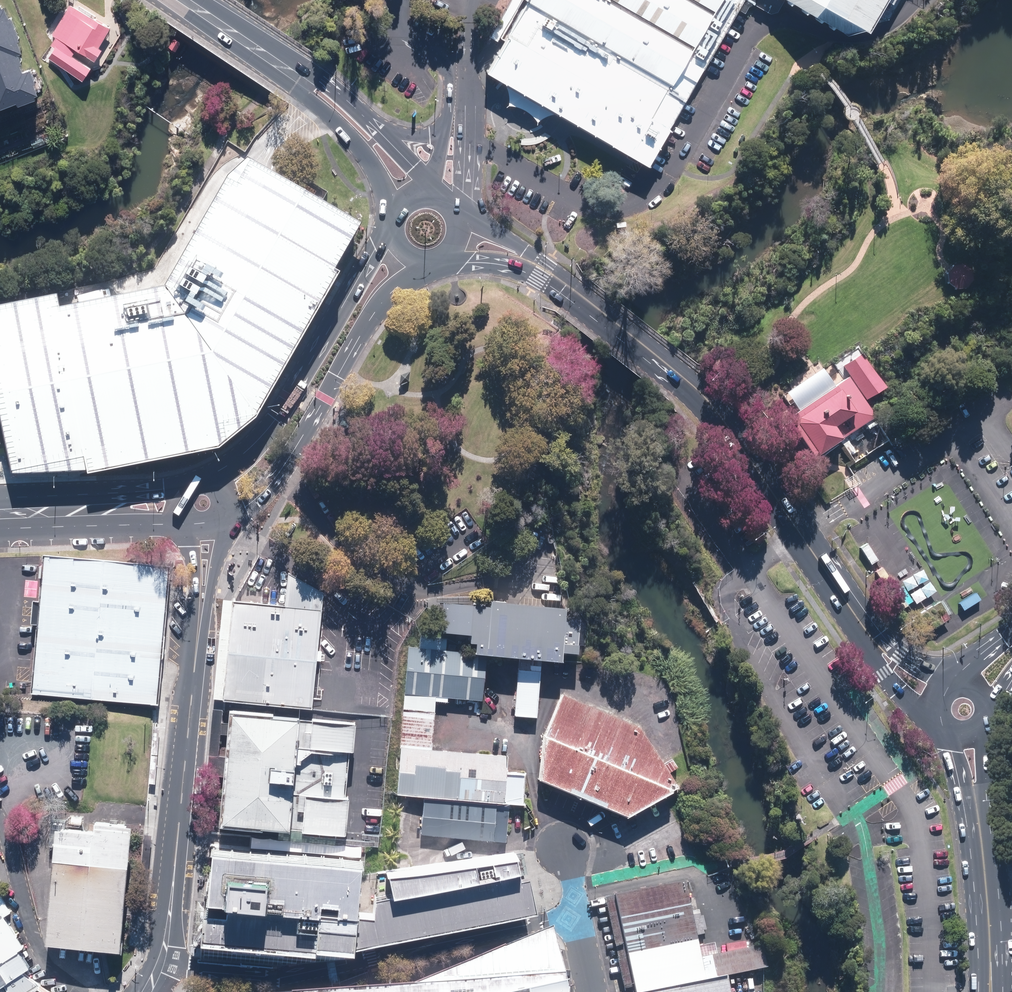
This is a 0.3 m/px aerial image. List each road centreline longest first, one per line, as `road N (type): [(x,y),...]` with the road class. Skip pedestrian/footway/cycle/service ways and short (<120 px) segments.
road 1 (secondary): [(543,270),(713,407),(871,638)]
road 2 (residential): [(161,961),(294,976),(577,915)]
road 3 (secondary): [(437,262),(377,315),(294,452),(258,498),(225,523)]
road 4 (secondary): [(213,479),(277,418),(391,232)]
road 5 (secondary): [(195,669),(161,961)]
road 6 (primary): [(990,991),(976,798)]
road 7 (secondary): [(397,209),(299,78)]
road 8 (secondary): [(220,527),(195,669)]
road 9 (secondary): [(183,0),(299,78)]
road 10 (secondary): [(195,669),(187,531)]

